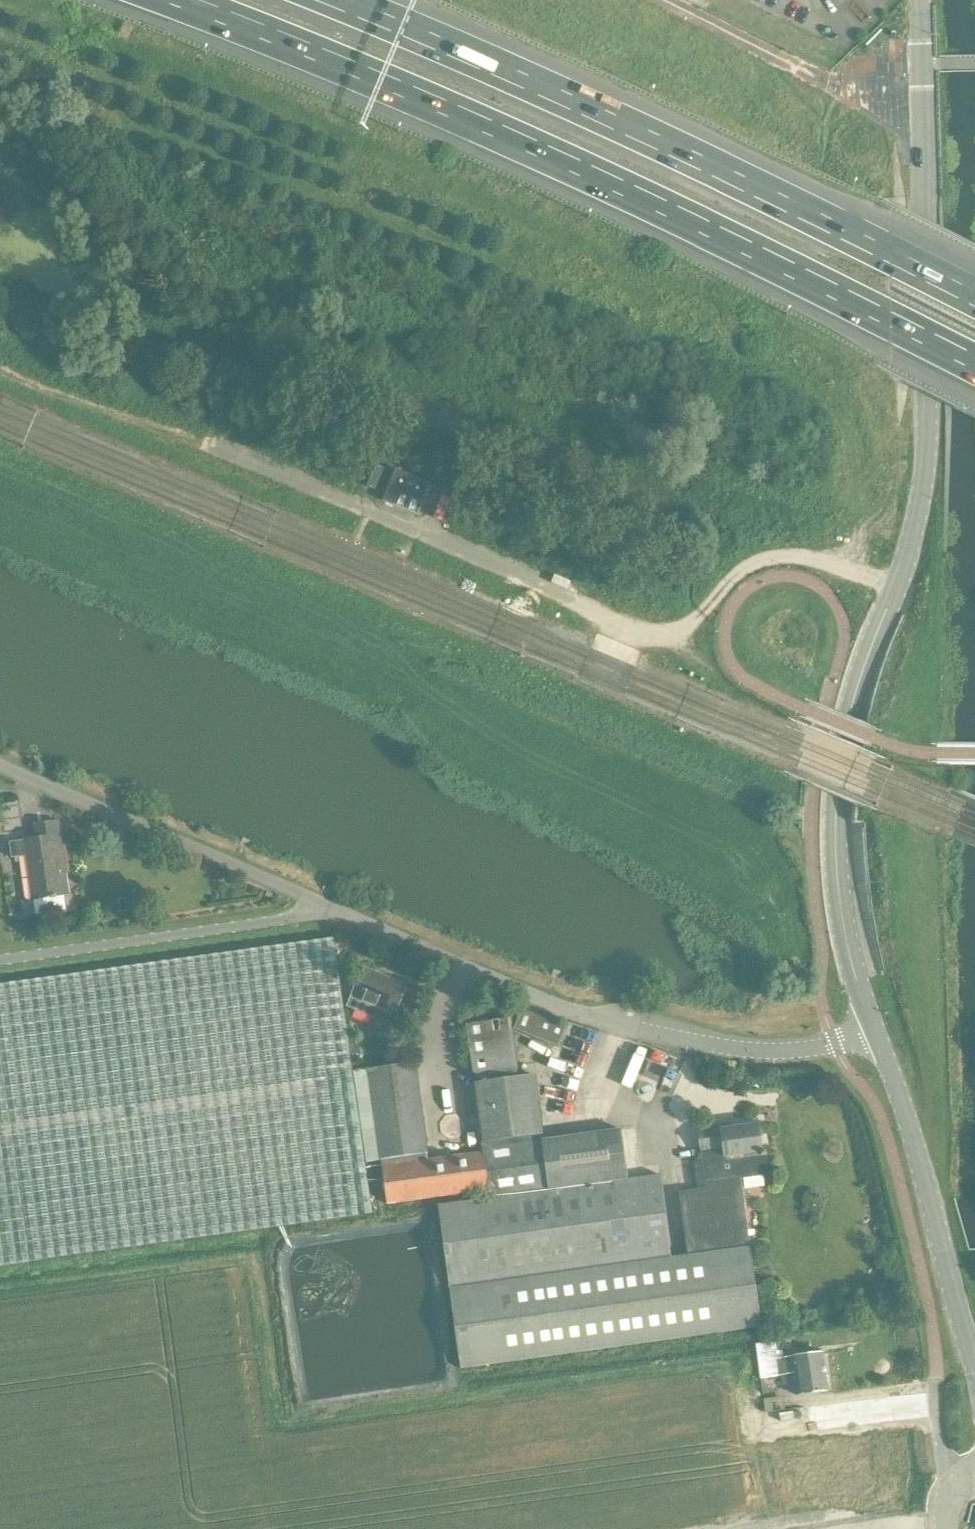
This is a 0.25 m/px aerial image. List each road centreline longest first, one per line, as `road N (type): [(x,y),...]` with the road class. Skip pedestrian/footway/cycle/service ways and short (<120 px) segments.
road 1 (tertiary): [(874,1029),(842,918),(836,799),(856,692),(903,567),(923,483),(921,66)]
road 2 (track): [(896,586),(807,559),(771,558),(733,578),(685,627),(641,634),(210,442),(0,369)]
road 3 (motorway): [(159,0),(485,133),(974,371)]
road 4 (motorway): [(974,292),(735,172),(350,0)]
road 5 (unclassified): [(874,1029),(777,1052),(618,1028),(320,902)]
road 6 (tertiary): [(974,1364),(874,1029)]
road 7 (unclassified): [(320,902),(0,767)]
road 8 (unclassified): [(0,959),(294,917),(320,902)]

